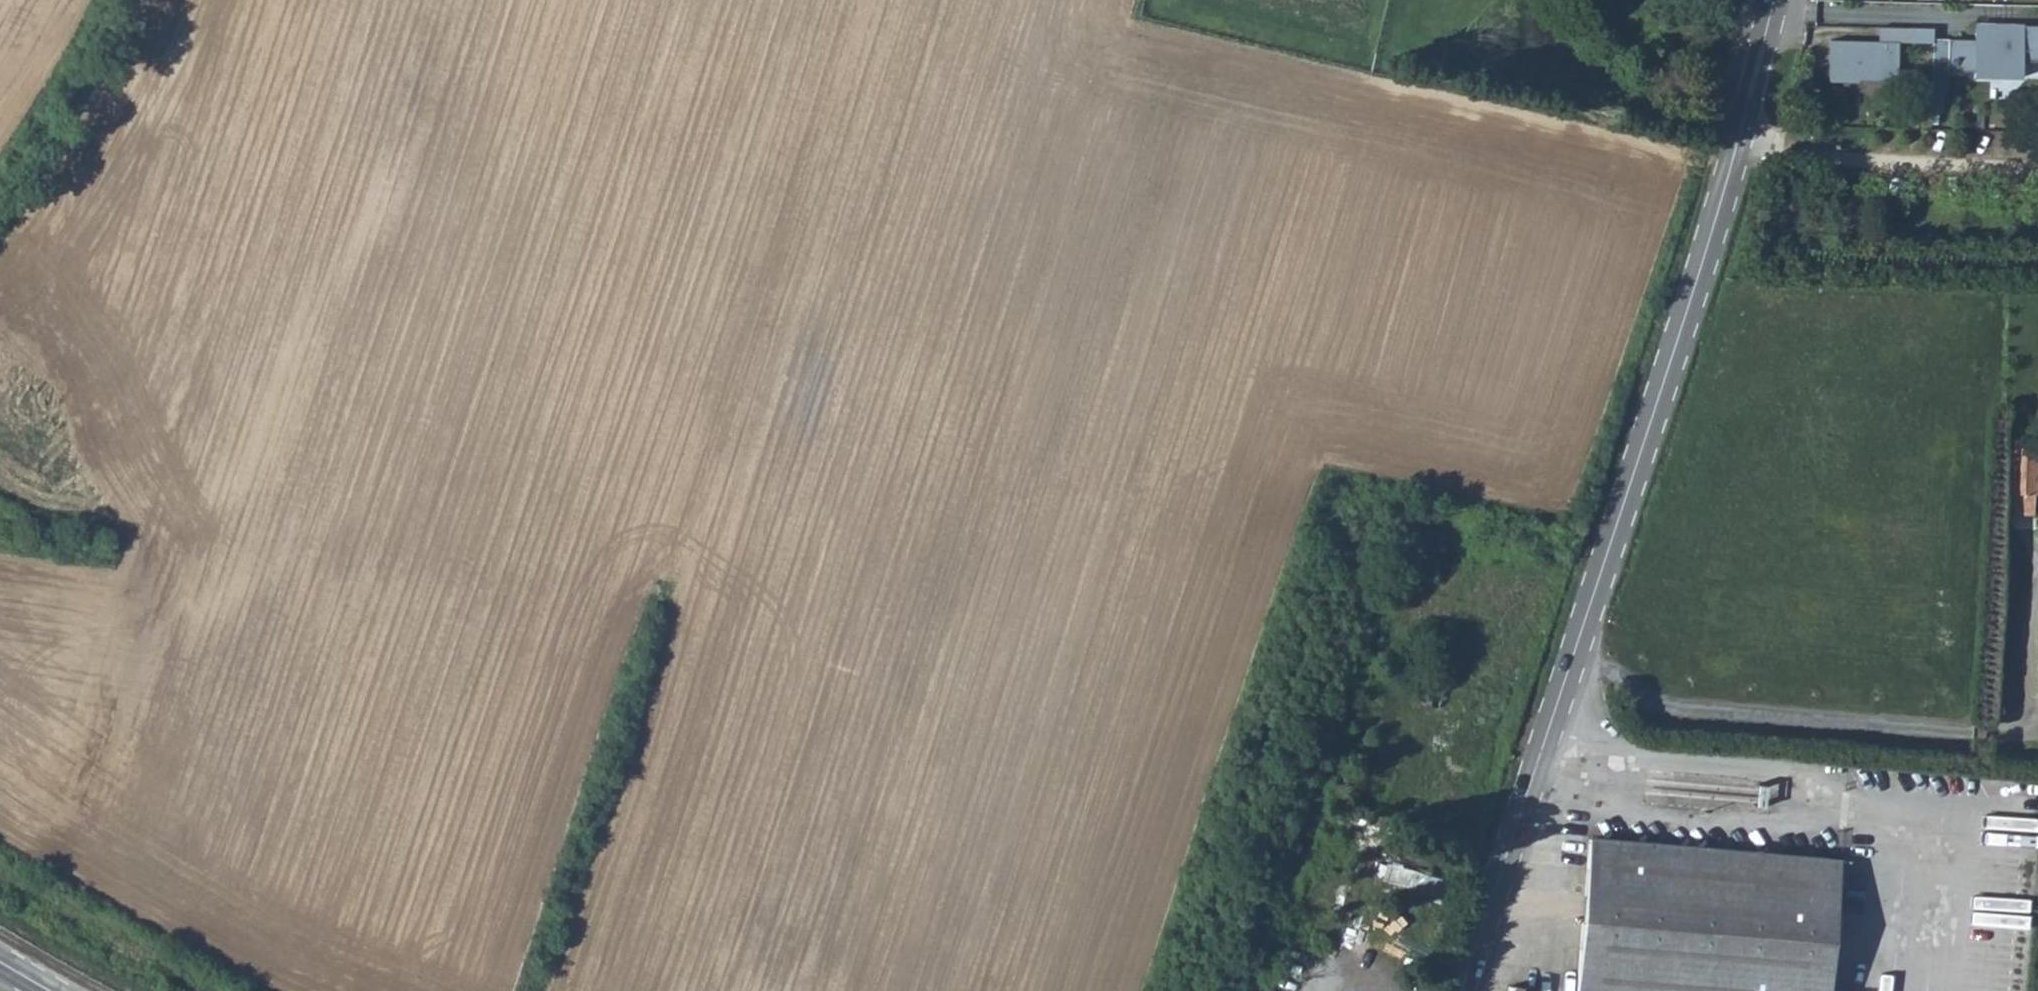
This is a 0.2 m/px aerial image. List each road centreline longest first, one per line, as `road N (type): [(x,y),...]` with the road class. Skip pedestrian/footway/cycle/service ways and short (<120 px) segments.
road 1 (tertiary): [(1466,990),(1780,0)]

